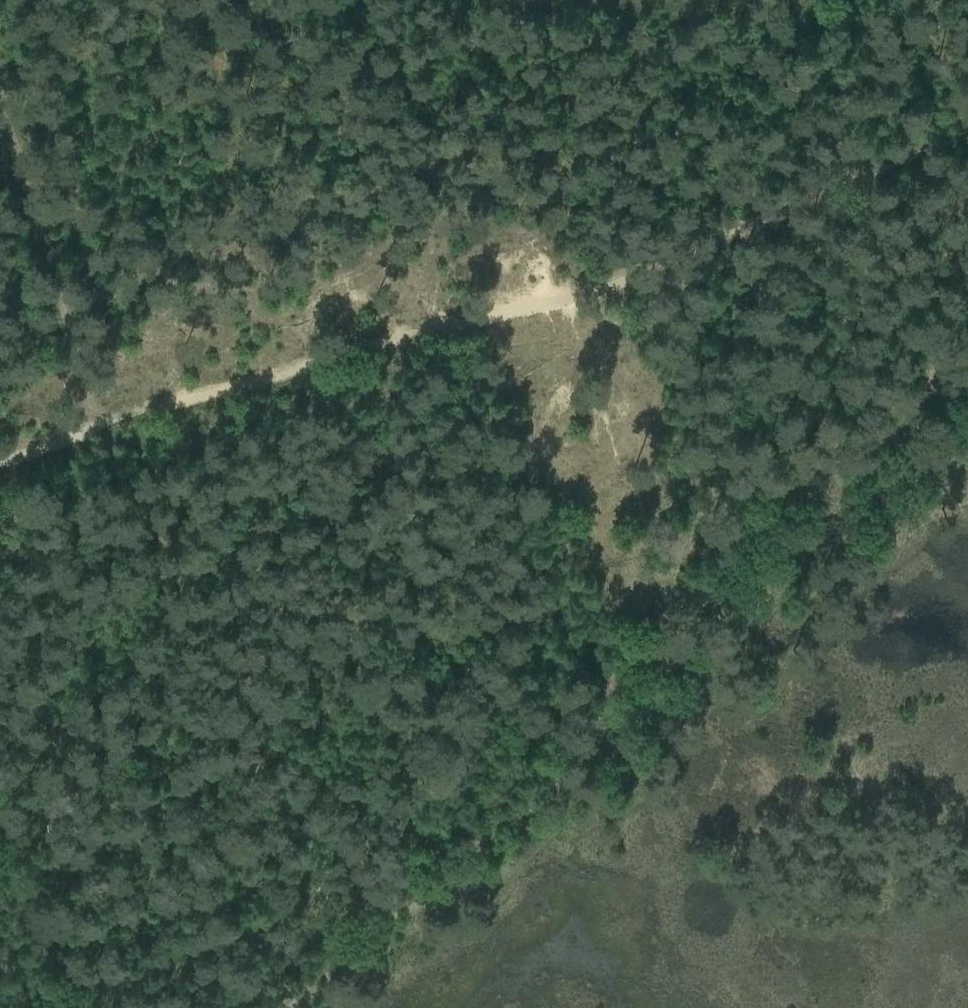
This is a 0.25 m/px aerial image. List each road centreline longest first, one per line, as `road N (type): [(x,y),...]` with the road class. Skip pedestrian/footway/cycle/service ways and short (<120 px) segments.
road 1 (track): [(0,452),(577,285),(767,222),(967,136)]
road 2 (track): [(967,367),(804,473),(603,745),(304,1007)]

